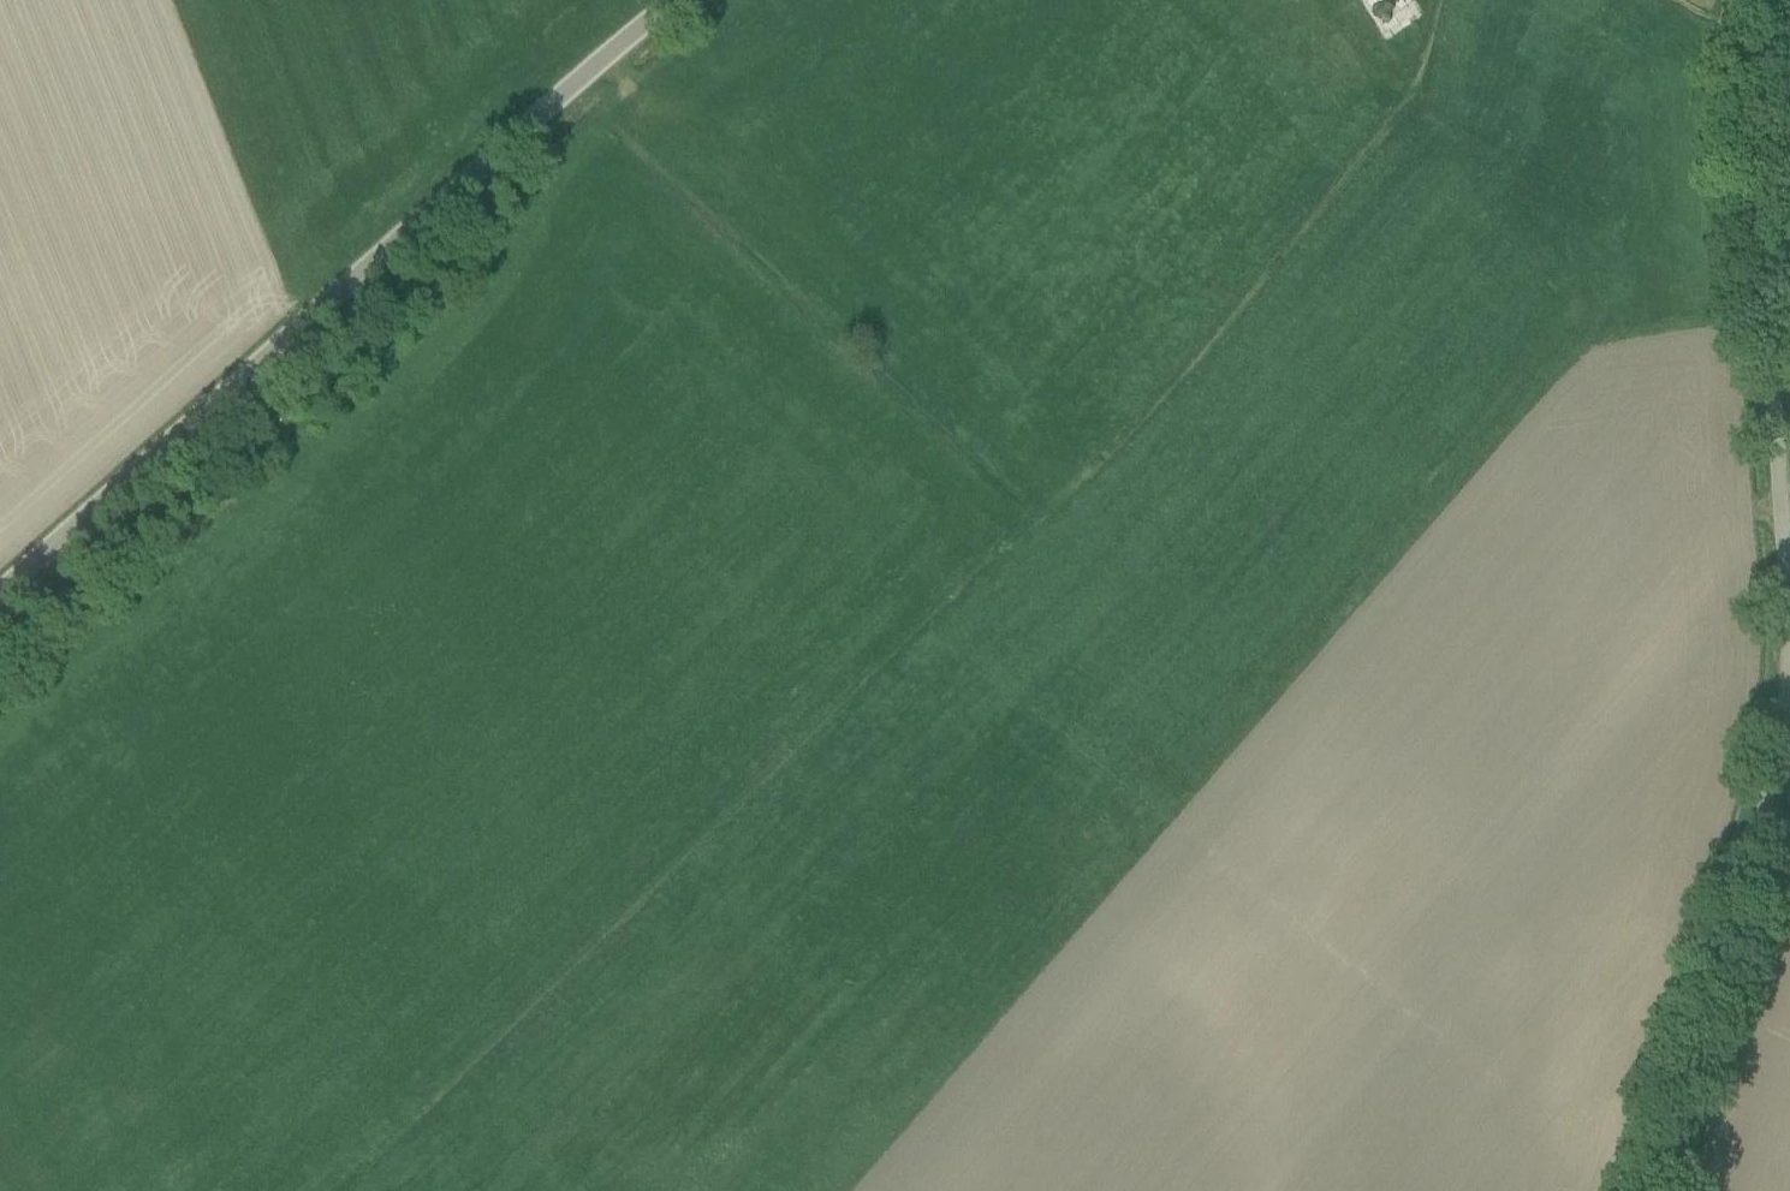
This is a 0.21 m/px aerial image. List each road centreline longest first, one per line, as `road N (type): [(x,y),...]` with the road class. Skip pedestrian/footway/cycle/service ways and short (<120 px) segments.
road 1 (unclassified): [(1662,1190),(1771,788),(1789,677),(1745,0)]
road 2 (unclassified): [(0,593),(678,0)]

